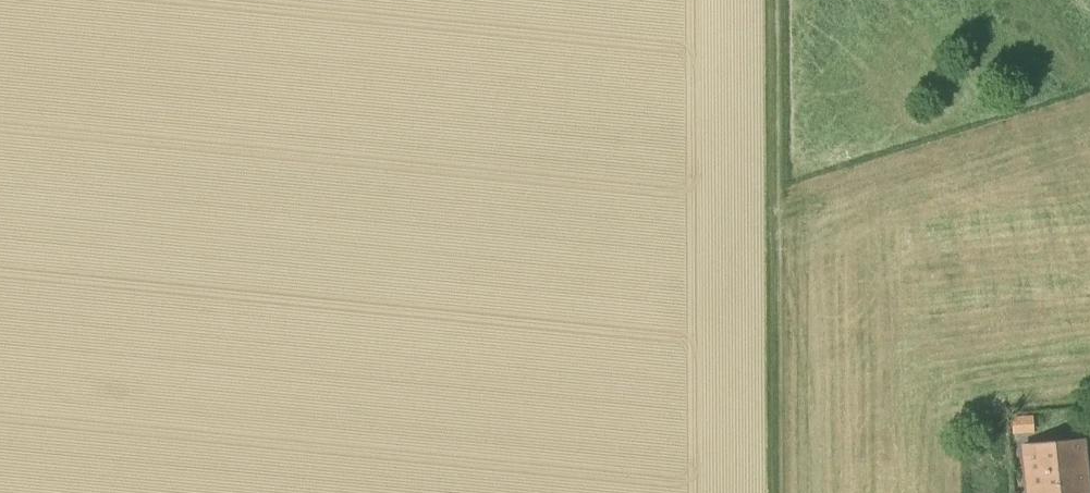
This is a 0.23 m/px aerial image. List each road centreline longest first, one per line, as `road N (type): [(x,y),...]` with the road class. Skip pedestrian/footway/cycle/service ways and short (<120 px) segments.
road 1 (track): [(777,0),(783,492)]

